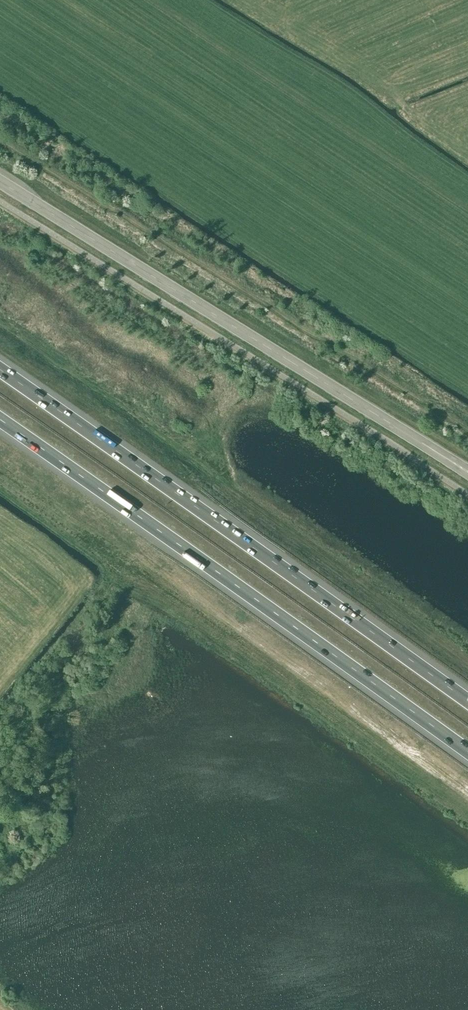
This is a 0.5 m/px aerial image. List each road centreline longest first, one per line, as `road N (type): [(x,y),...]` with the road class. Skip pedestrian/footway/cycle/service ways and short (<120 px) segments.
road 1 (motorway): [(467,705),(0,371)]
road 2 (motorway): [(0,423),(467,753)]
road 3 (tertiary): [(467,471),(0,181)]

